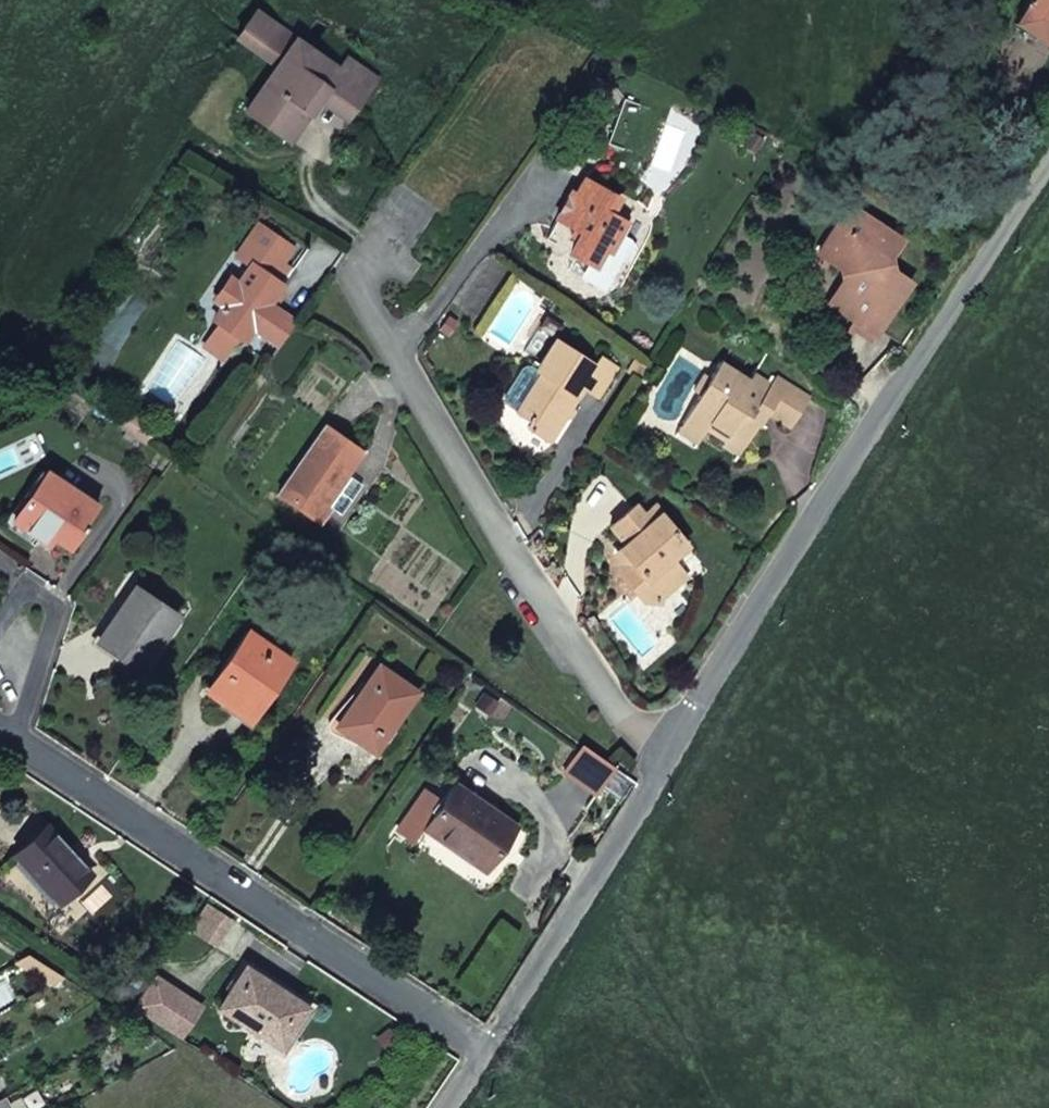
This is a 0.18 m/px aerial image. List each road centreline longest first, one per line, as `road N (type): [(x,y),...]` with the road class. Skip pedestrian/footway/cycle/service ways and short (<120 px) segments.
road 1 (unclassified): [(1048,162),(658,771)]
road 2 (residential): [(19,600),(17,752),(481,1046)]
road 3 (residential): [(386,227),(358,278),(500,531),(658,771)]
road 4 (unclassified): [(658,771),(481,1046)]

